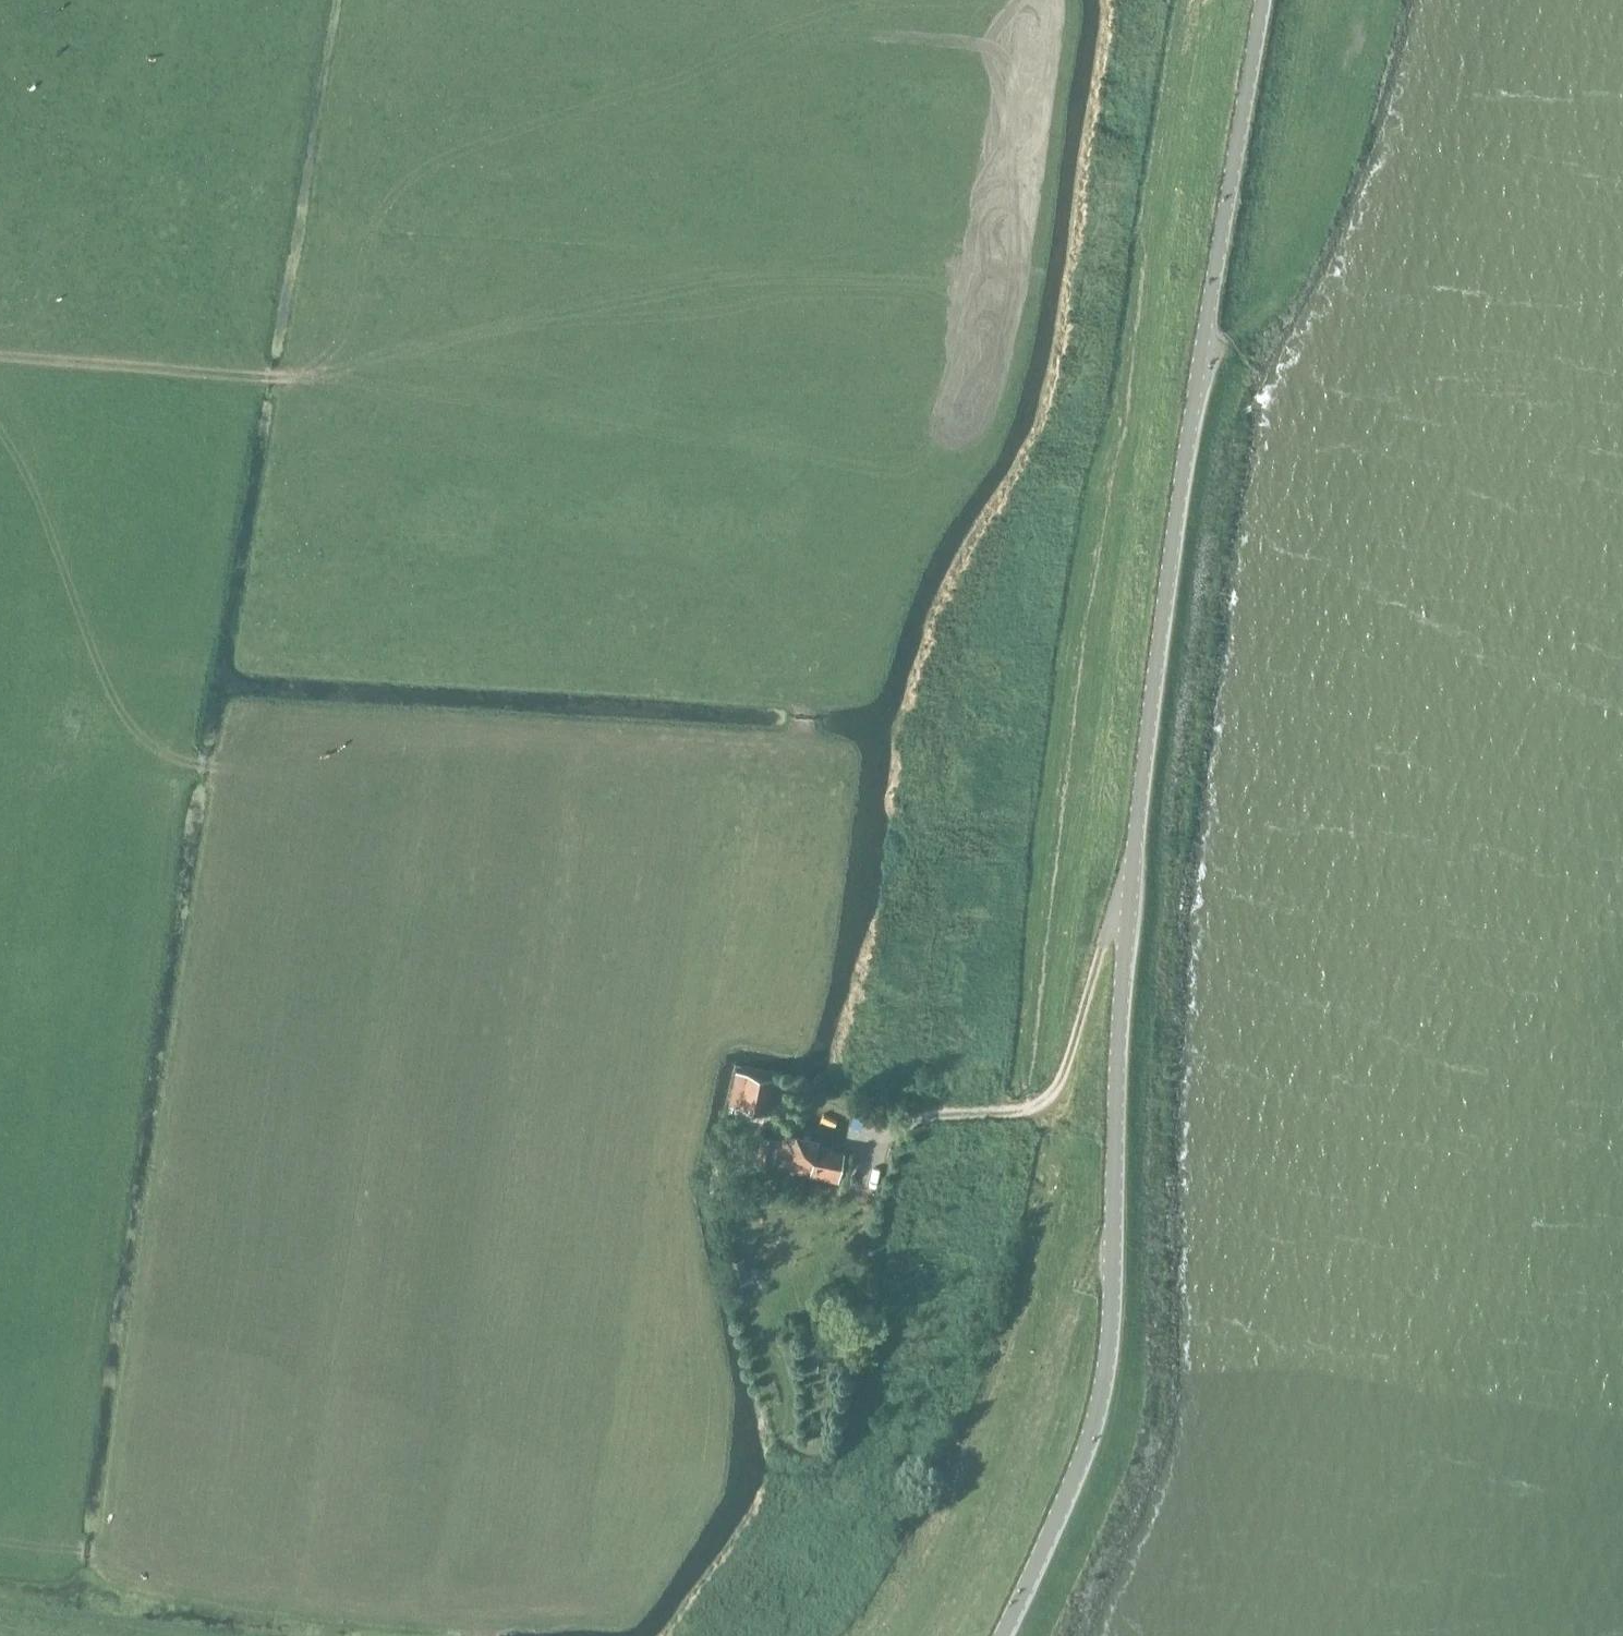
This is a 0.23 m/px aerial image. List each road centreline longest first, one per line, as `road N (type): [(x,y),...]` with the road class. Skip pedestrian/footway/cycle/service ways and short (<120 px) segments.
road 1 (tertiary): [(1006,1635),(1106,1391),(1125,974),(1143,778),(1263,0)]

